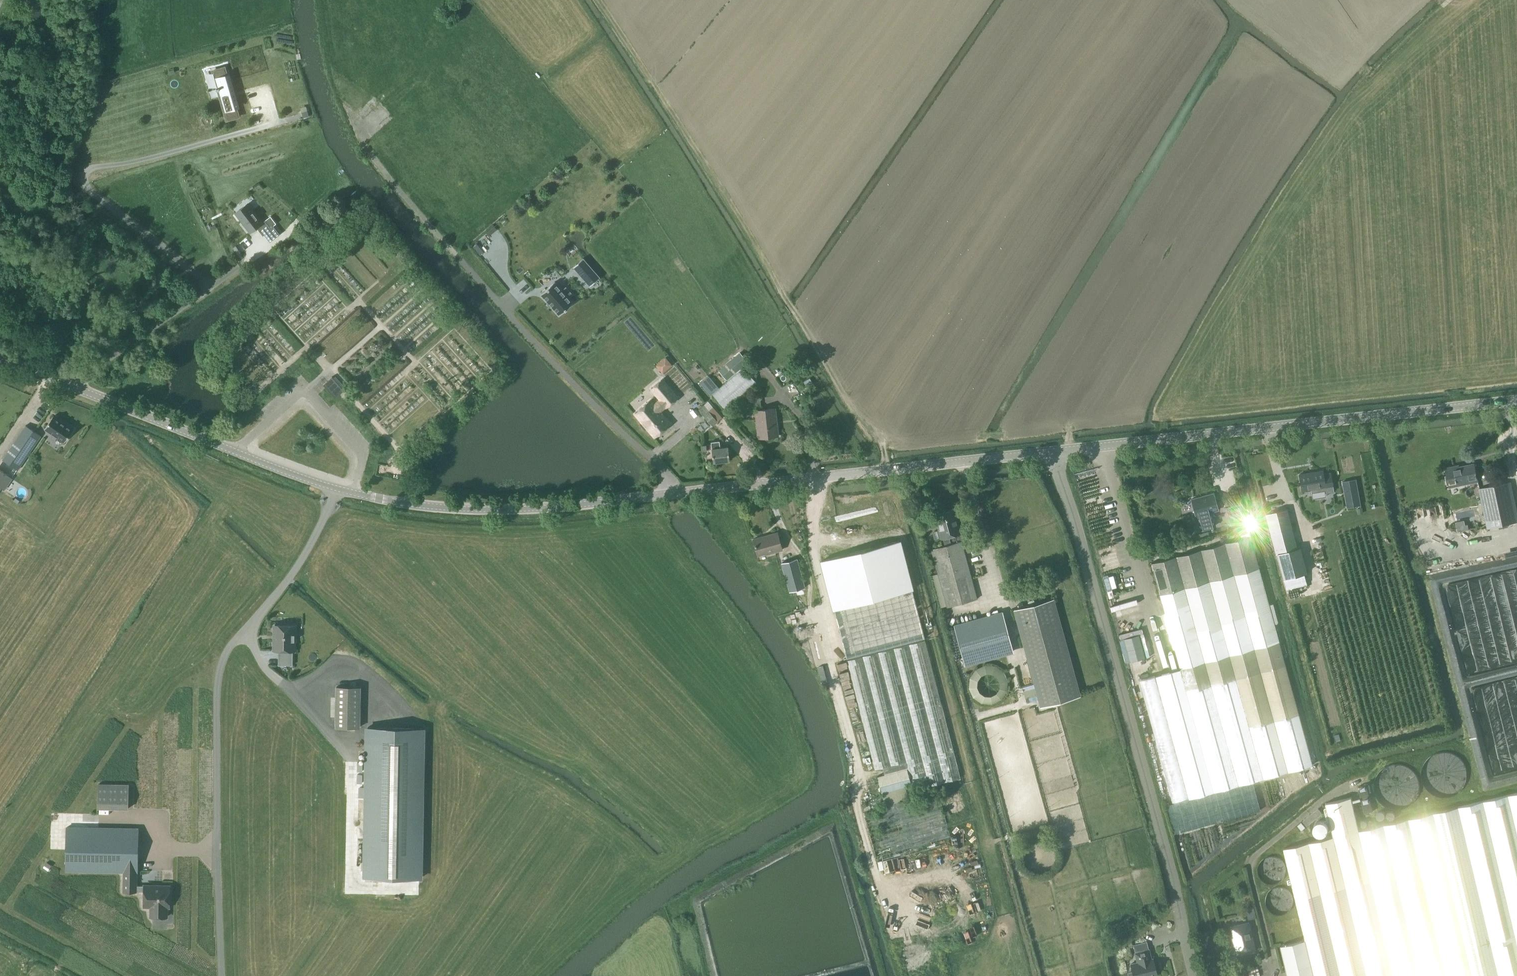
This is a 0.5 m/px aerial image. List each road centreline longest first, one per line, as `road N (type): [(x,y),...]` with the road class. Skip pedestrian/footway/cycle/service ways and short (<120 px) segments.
road 1 (tertiary): [(79,390),(335,488),(495,510),(1049,449)]
road 2 (unclassified): [(1197,975),(1080,530),(1049,449)]
road 3 (tertiary): [(1049,449),(1516,400)]
road 4 (unclassified): [(79,390),(85,378),(212,287)]

